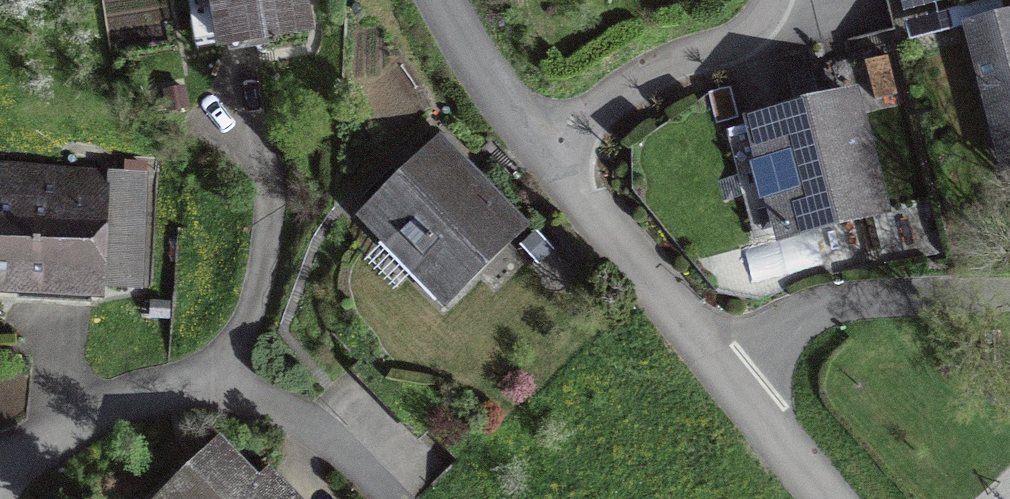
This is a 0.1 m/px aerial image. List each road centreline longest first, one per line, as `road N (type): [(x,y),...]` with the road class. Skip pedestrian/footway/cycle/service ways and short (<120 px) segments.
road 1 (residential): [(713,358),(819,308),(1009,298)]
road 2 (residential): [(209,383),(245,332),(271,256),(246,99)]
road 3 (residential): [(546,150),(645,78),(734,42),(762,20),(767,0)]
road 4 (residential): [(713,358),(546,150)]
road 5 (residential): [(0,455),(86,409),(209,383)]
road 6 (residential): [(209,383),(272,404),(395,498)]
road 7 (residential): [(546,150),(458,34),(441,0)]
road 8 (residential): [(830,498),(713,358)]

